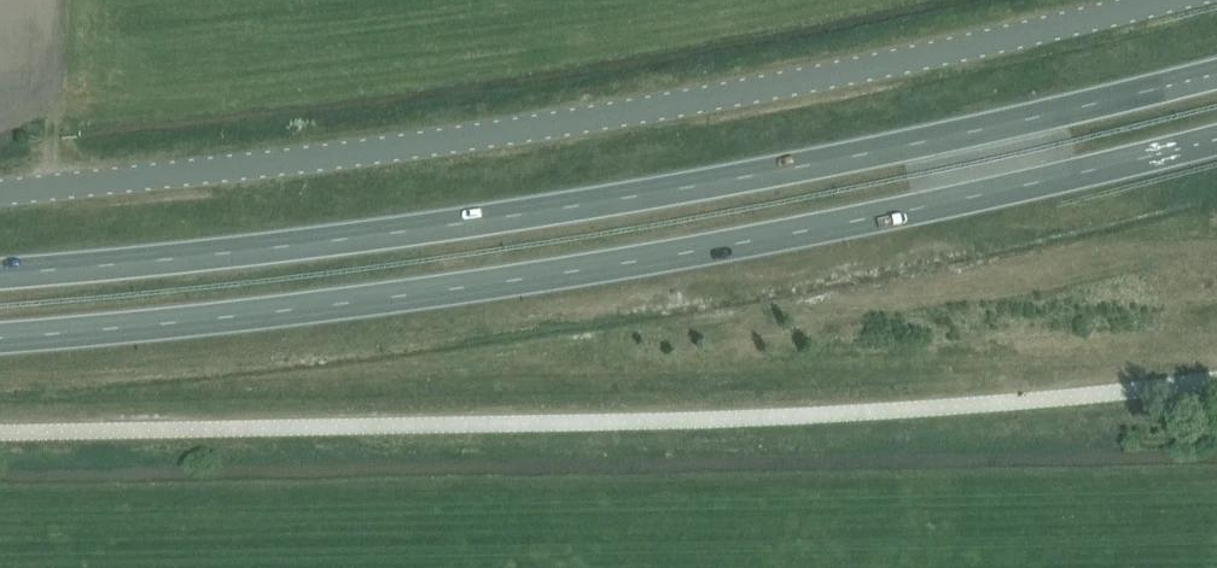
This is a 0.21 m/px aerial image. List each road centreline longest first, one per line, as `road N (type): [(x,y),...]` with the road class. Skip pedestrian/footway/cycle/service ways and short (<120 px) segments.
road 1 (trunk): [(1216,74),(877,151),(505,216),(0,274)]
road 2 (trunk): [(0,337),(329,304),(616,263),(1035,184),(1216,139)]
road 3 (unclassified): [(0,194),(311,160),(640,111),(1173,0)]

